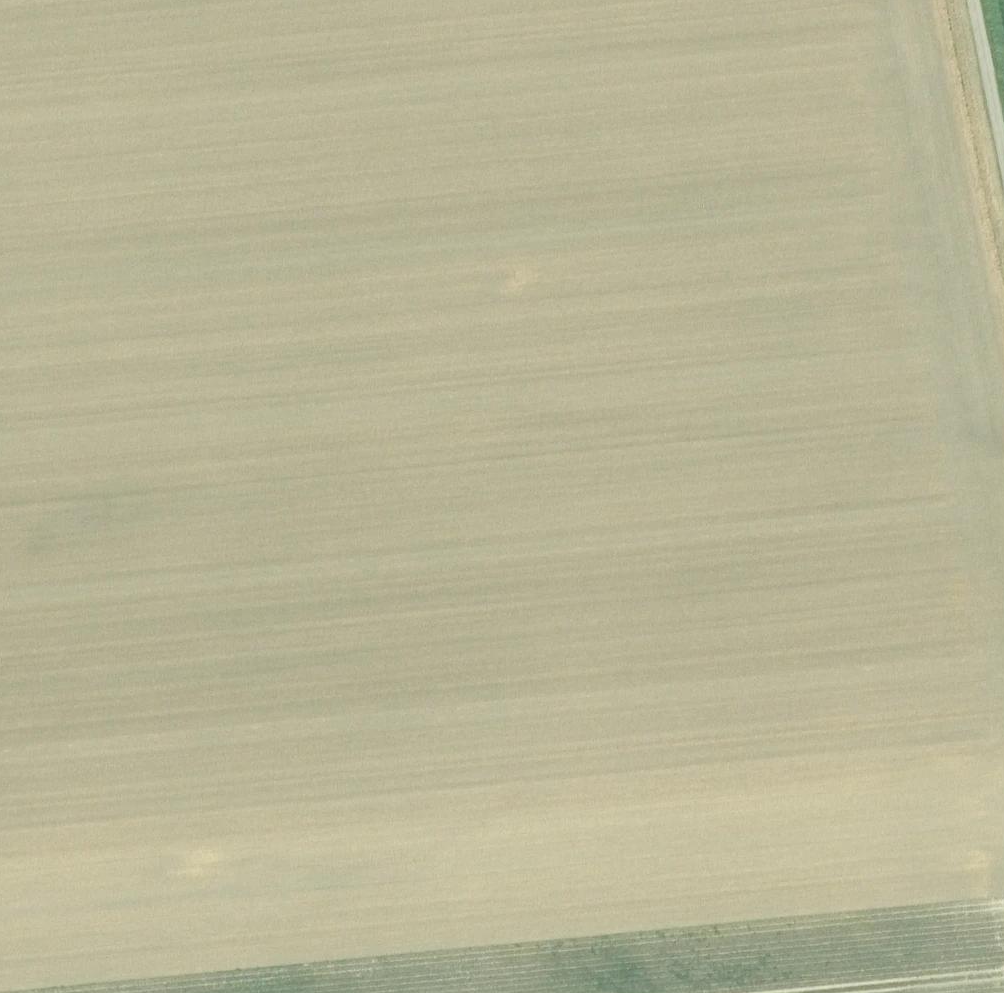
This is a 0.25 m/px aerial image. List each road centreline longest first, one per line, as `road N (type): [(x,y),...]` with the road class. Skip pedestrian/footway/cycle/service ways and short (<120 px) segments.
road 1 (unclassified): [(1003,149),(974,0)]

